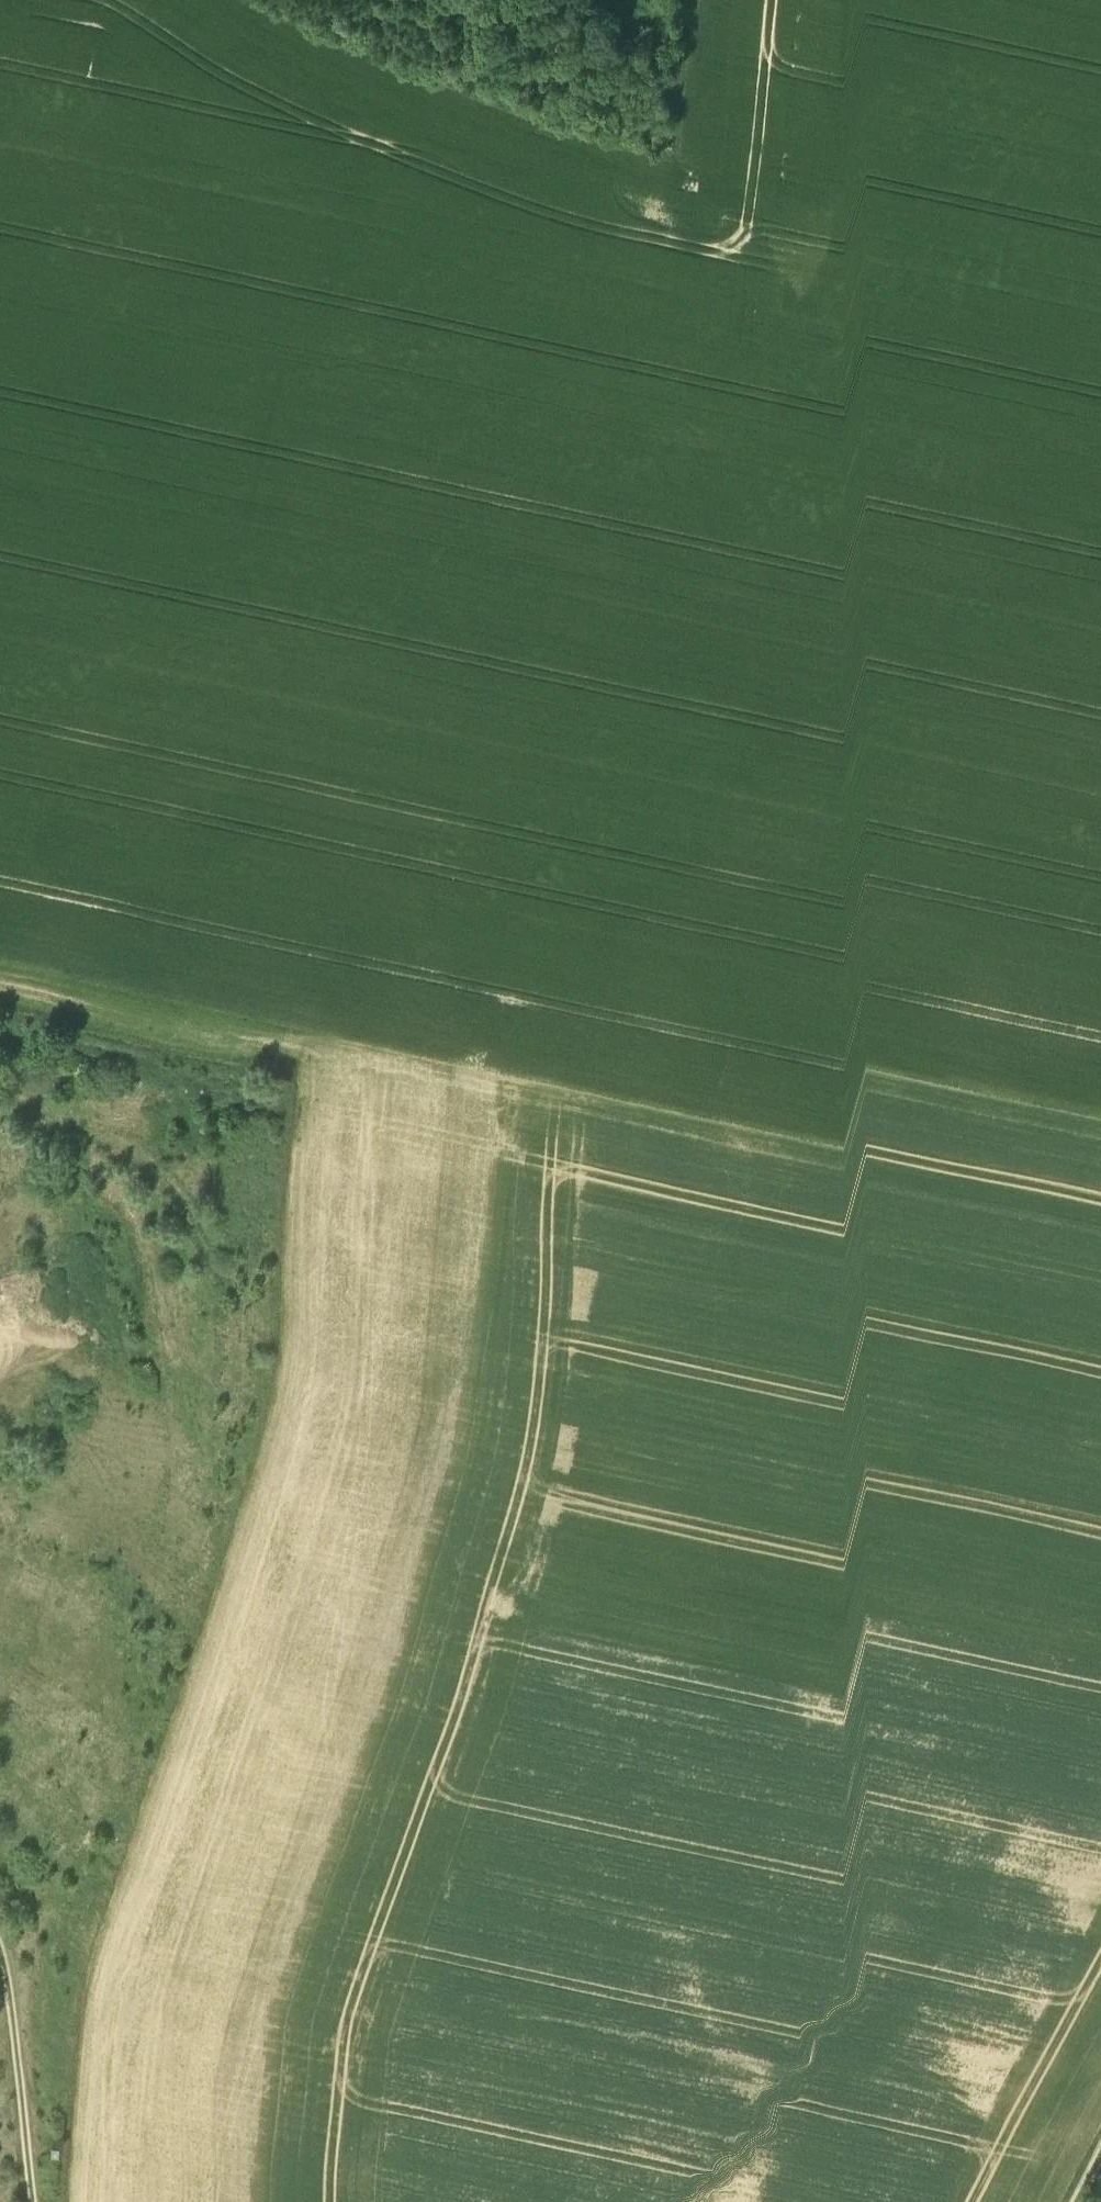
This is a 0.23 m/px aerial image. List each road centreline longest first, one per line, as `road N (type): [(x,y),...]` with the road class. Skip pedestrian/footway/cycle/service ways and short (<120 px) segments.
road 1 (track): [(53,2201),(28,1974),(0,1851)]

